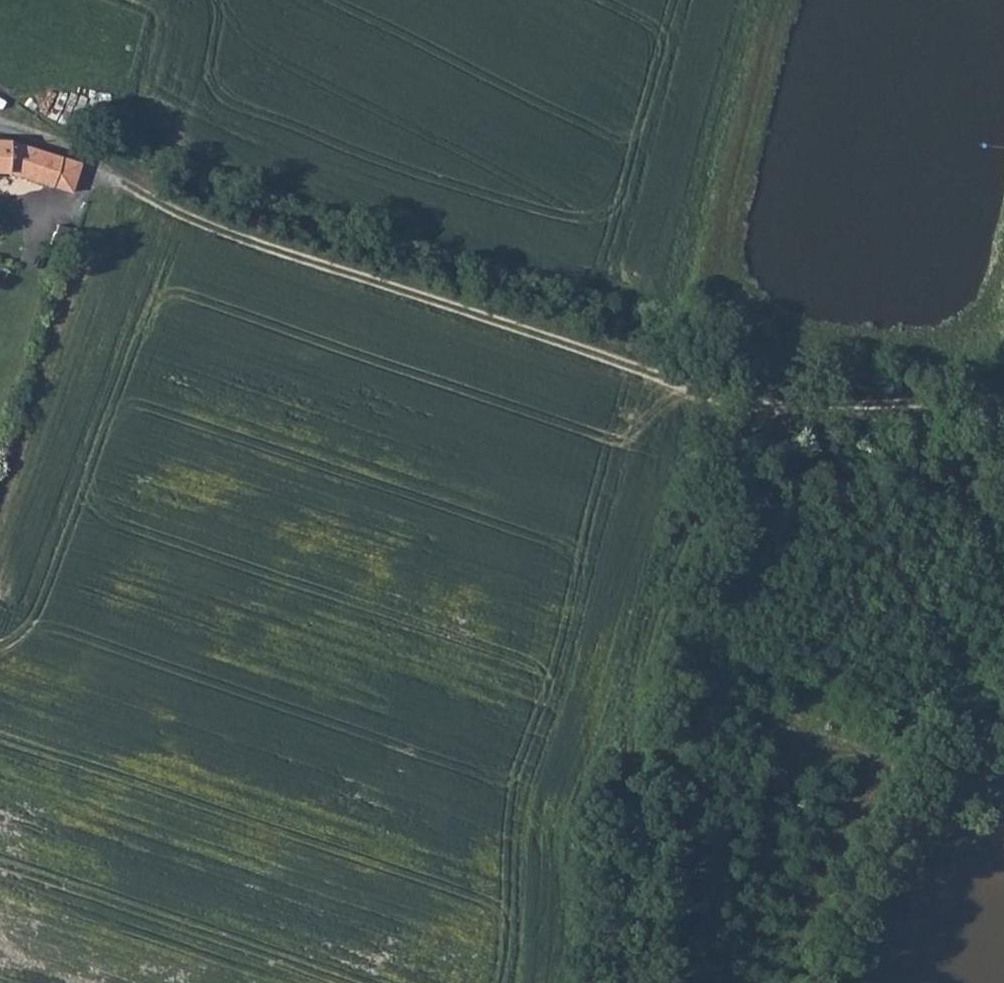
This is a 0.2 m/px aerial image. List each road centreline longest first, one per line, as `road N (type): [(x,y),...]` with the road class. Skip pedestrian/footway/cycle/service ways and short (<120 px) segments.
road 1 (track): [(24,133),(258,248),(729,400),(813,400)]
road 2 (track): [(813,400),(1003,401)]

